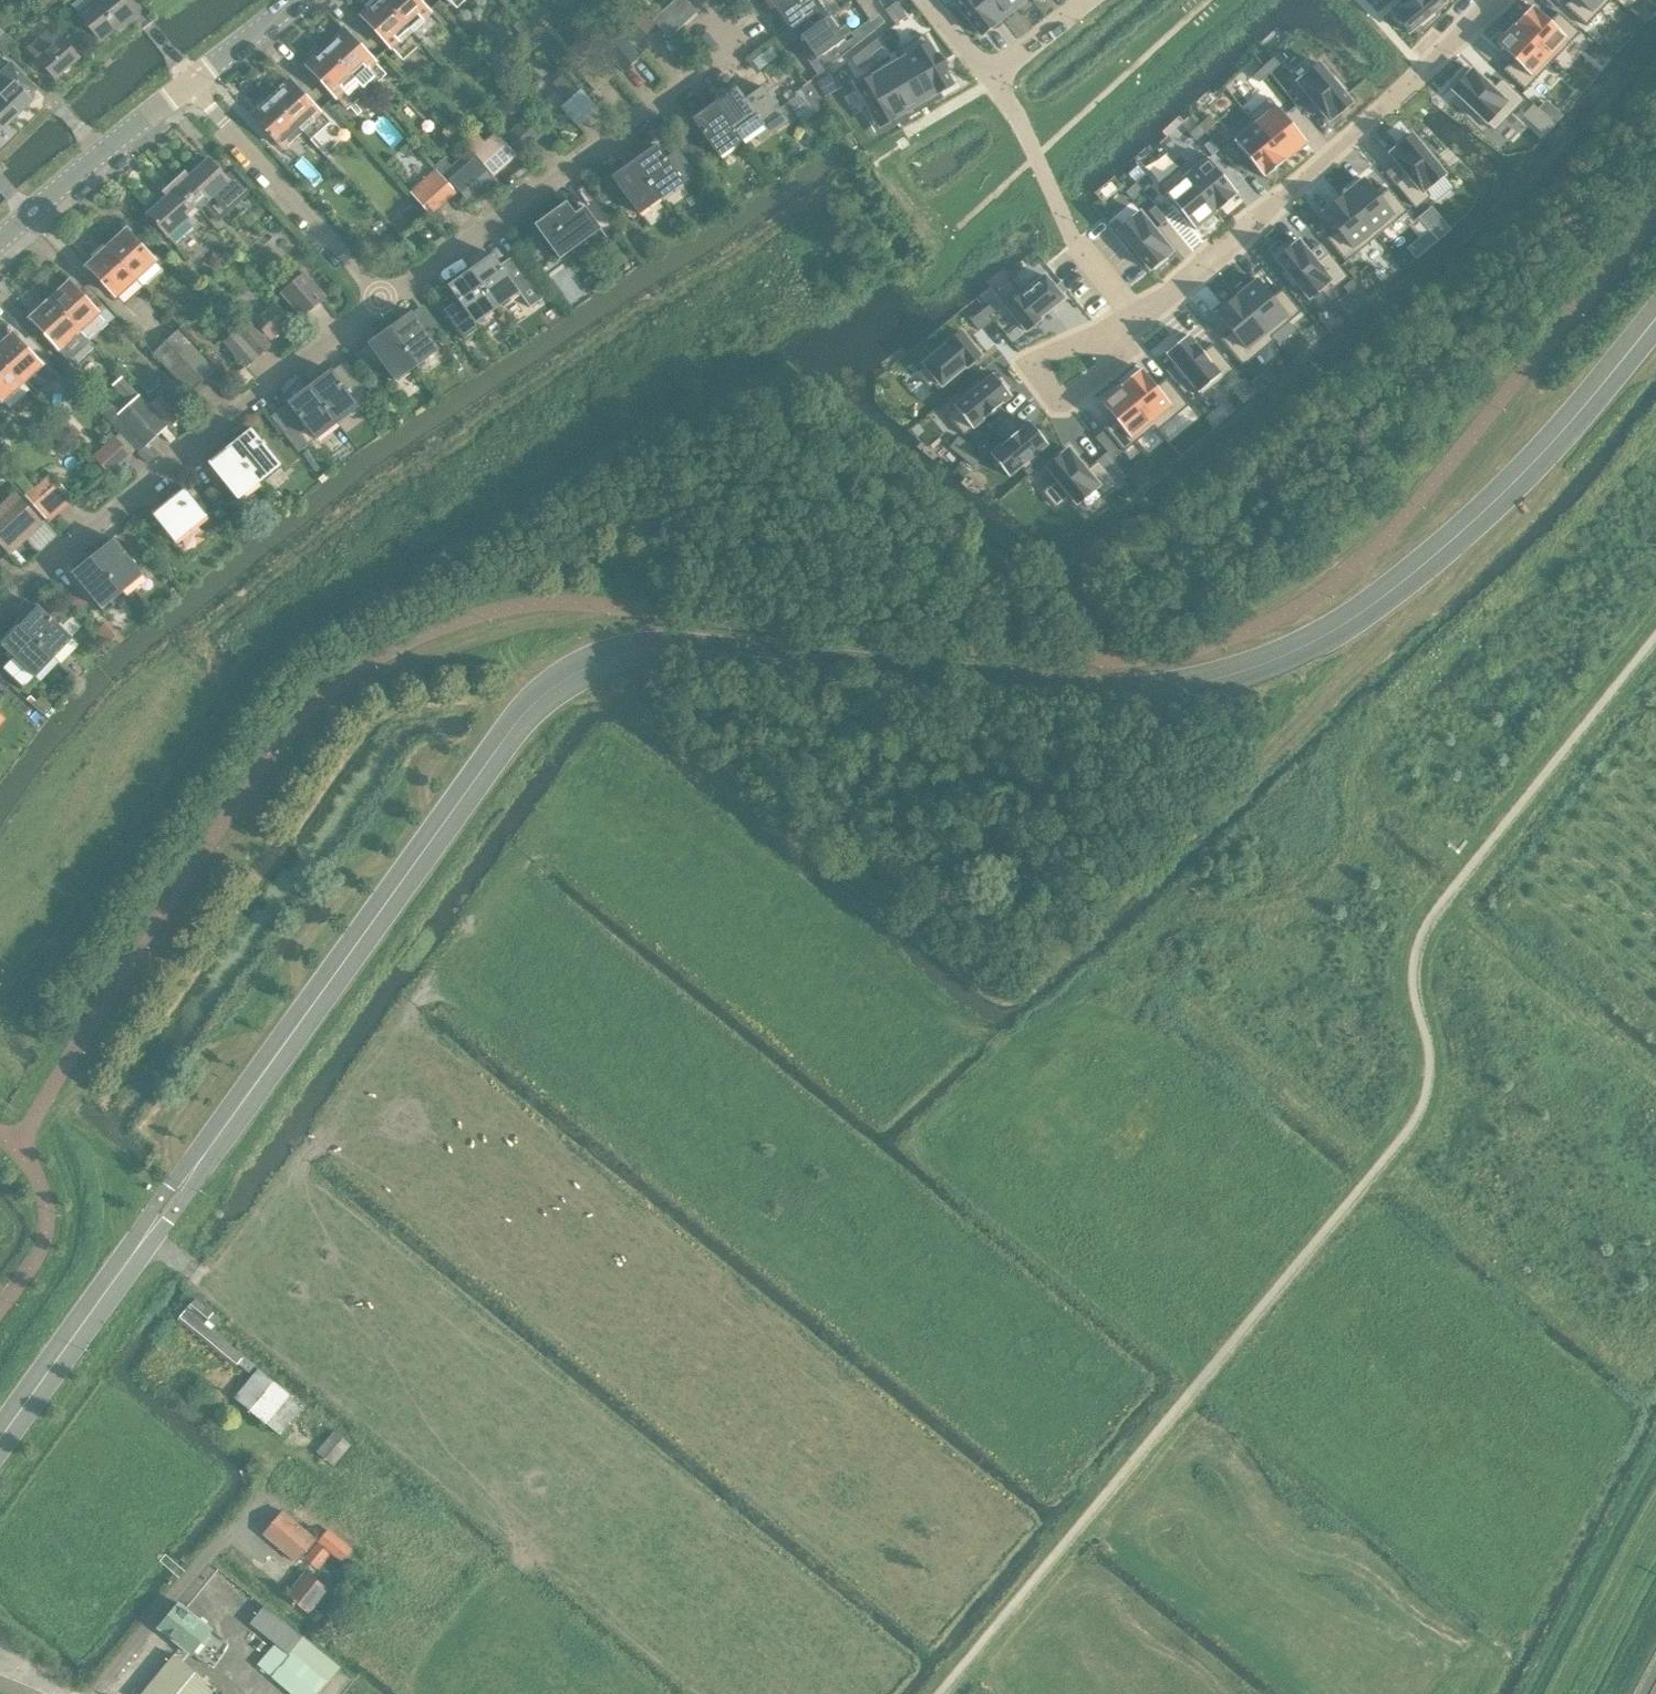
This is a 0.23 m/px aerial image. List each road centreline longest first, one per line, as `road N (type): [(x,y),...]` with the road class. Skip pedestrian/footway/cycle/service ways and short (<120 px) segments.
road 1 (residential): [(1487,0),(1423,66),(1054,376)]
road 2 (residential): [(0,611),(377,298)]
road 3 (residential): [(377,298),(734,45)]
road 4 (residential): [(377,298),(187,84)]
road 5 (residential): [(0,244),(187,84)]
road 6 (track): [(1655,1509),(1555,1693)]
road 7 (residential): [(187,84),(293,0)]
road 8 (residential): [(1089,0),(990,80)]

